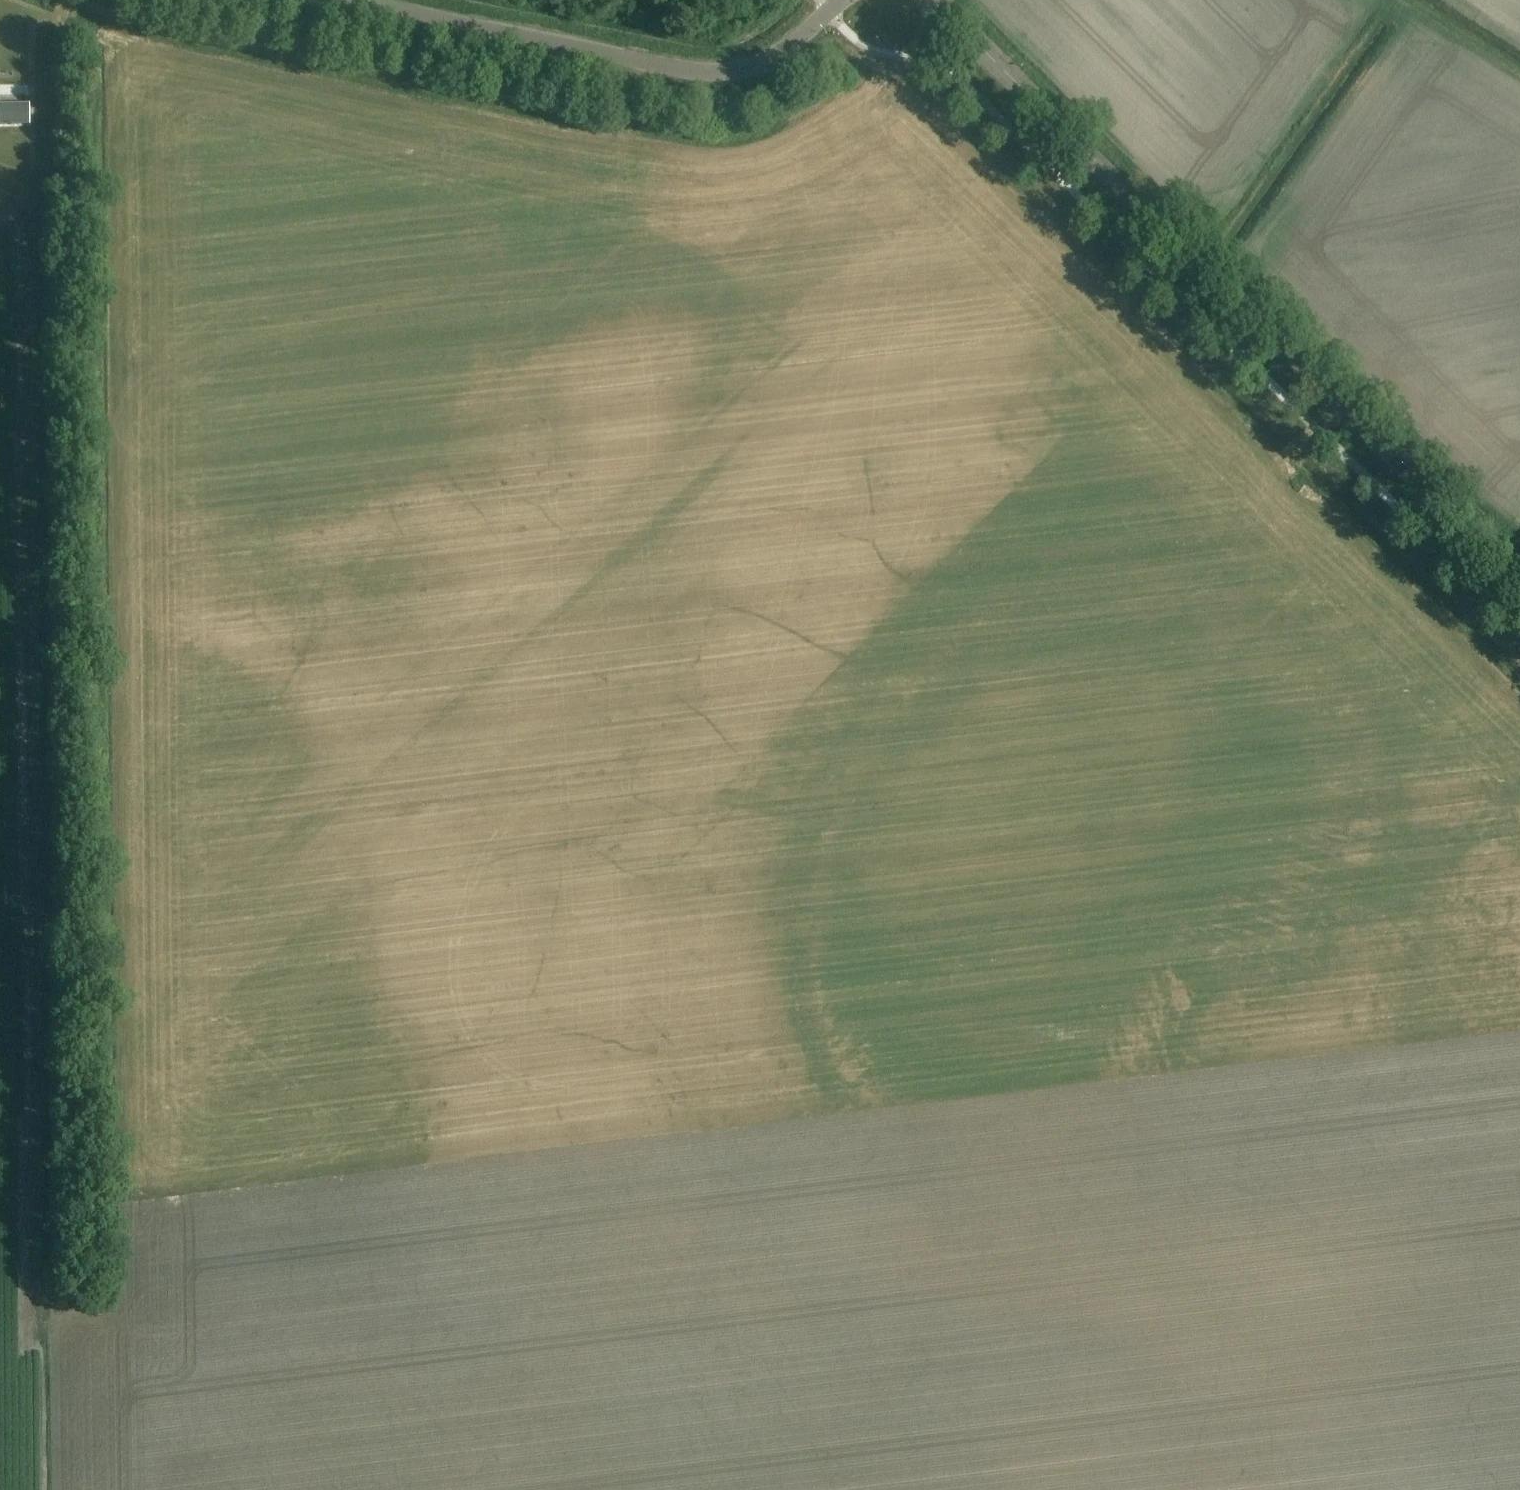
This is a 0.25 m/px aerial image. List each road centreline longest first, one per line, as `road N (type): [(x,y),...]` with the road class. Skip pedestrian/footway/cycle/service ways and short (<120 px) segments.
road 1 (tertiary): [(1519,580),(933,0)]
road 2 (unclassified): [(349,0),(724,73),(765,62),(844,0)]

